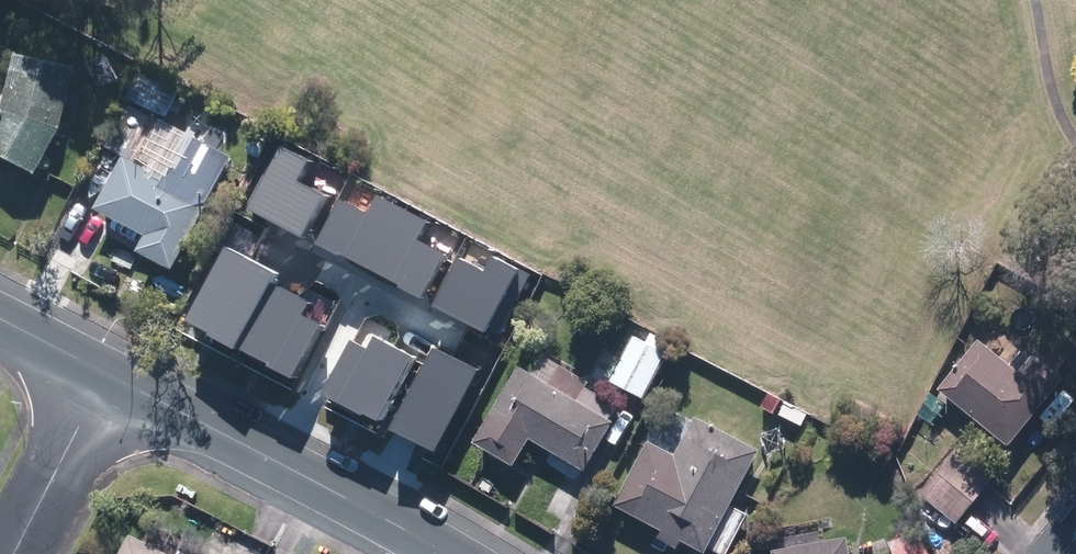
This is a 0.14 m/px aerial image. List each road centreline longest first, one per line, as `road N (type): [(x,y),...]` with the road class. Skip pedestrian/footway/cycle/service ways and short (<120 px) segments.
road 1 (residential): [(102,377),(443,553)]
road 2 (residential): [(13,553),(102,377)]

